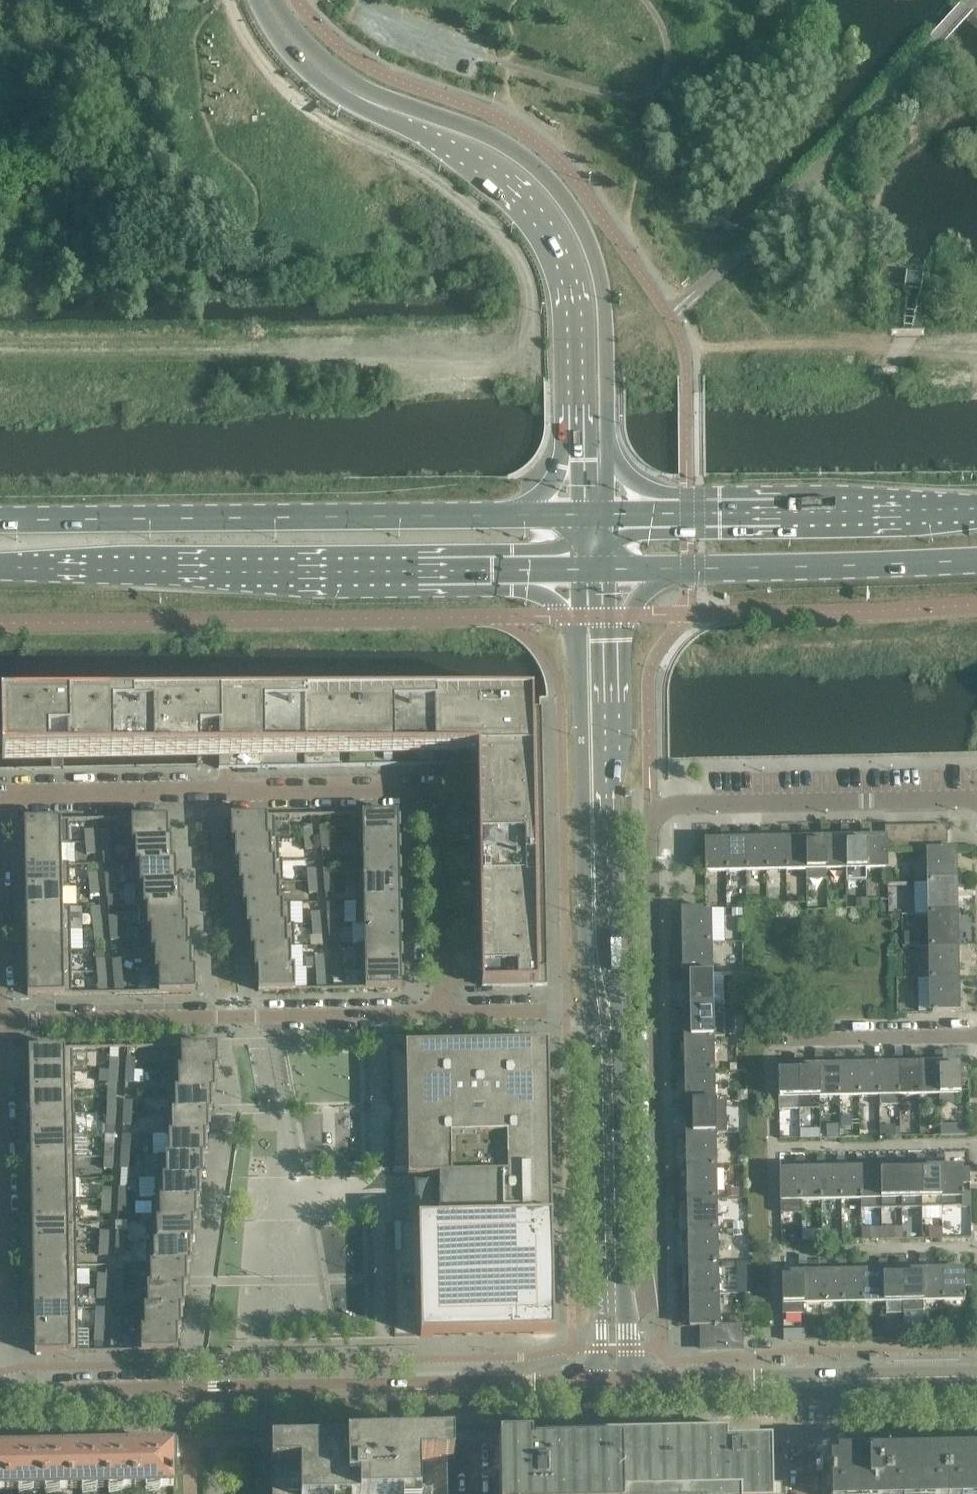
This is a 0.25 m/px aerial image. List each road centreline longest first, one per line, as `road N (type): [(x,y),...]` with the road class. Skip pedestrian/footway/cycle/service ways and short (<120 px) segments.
road 1 (residential): [(625,1300),(661,1283),(651,810),(976,798)]
road 2 (tertiary): [(625,1300),(610,570)]
road 3 (tertiary): [(609,514),(602,279),(573,210),(531,161),(454,120),(369,92),(272,14)]
road 4 (residential): [(442,1018),(441,788),(15,795),(0,804)]
road 5 (tertiary): [(272,14),(286,48),(317,81),(498,177),(555,242),(574,315),(578,514)]
road 6 (primary): [(578,514),(0,518)]
road 7 (primary): [(0,568),(577,570)]
road 8 (tertiary): [(0,1402),(471,1391)]
road 9 (tertiary): [(577,570),(594,1015)]
road 10 (residential): [(0,1027),(442,1018)]
road 11 (primary): [(976,507),(609,514)]
road 12 (primary): [(610,570),(976,561)]
road 13 (tertiary): [(594,1015),(599,1300)]
road 14 (residential): [(792,1034),(976,1029)]
road 15 (tertiary): [(627,1388),(810,1386)]
road 16 (tertiary): [(810,1386),(976,1382)]
road 17 (residential): [(442,1018),(594,1015)]
road 18 (tertiary): [(471,1391),(600,1389)]

